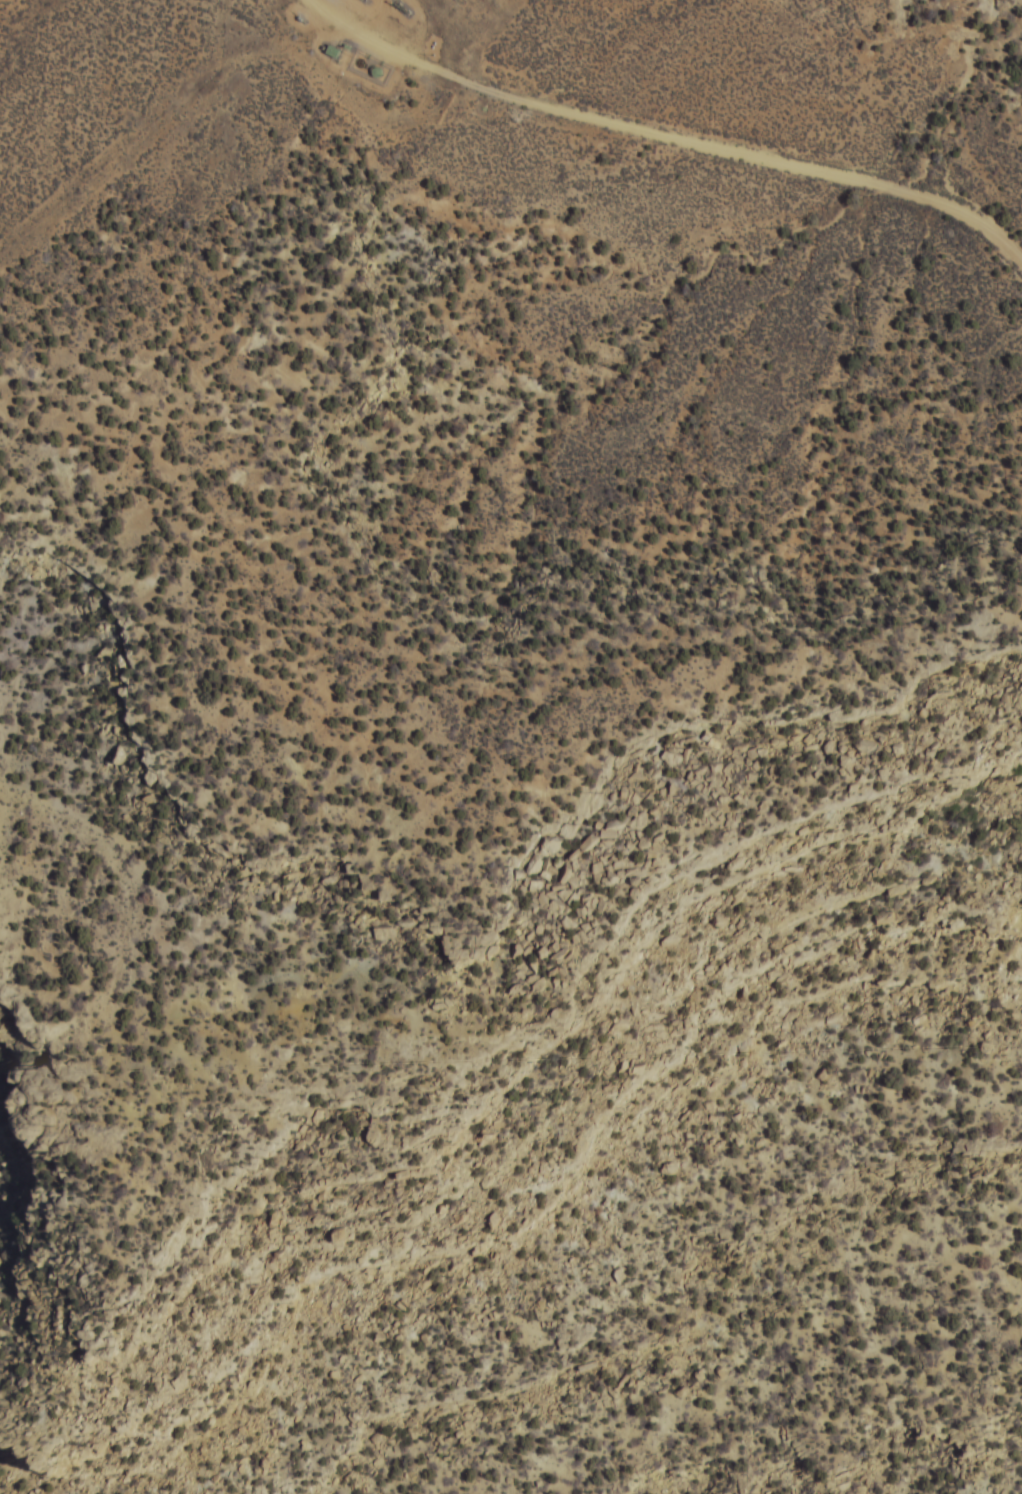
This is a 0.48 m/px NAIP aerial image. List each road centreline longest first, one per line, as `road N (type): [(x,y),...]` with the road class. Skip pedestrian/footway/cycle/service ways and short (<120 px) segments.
road 1 (residential): [(1021,190),(990,157),(709,82),(564,0)]

